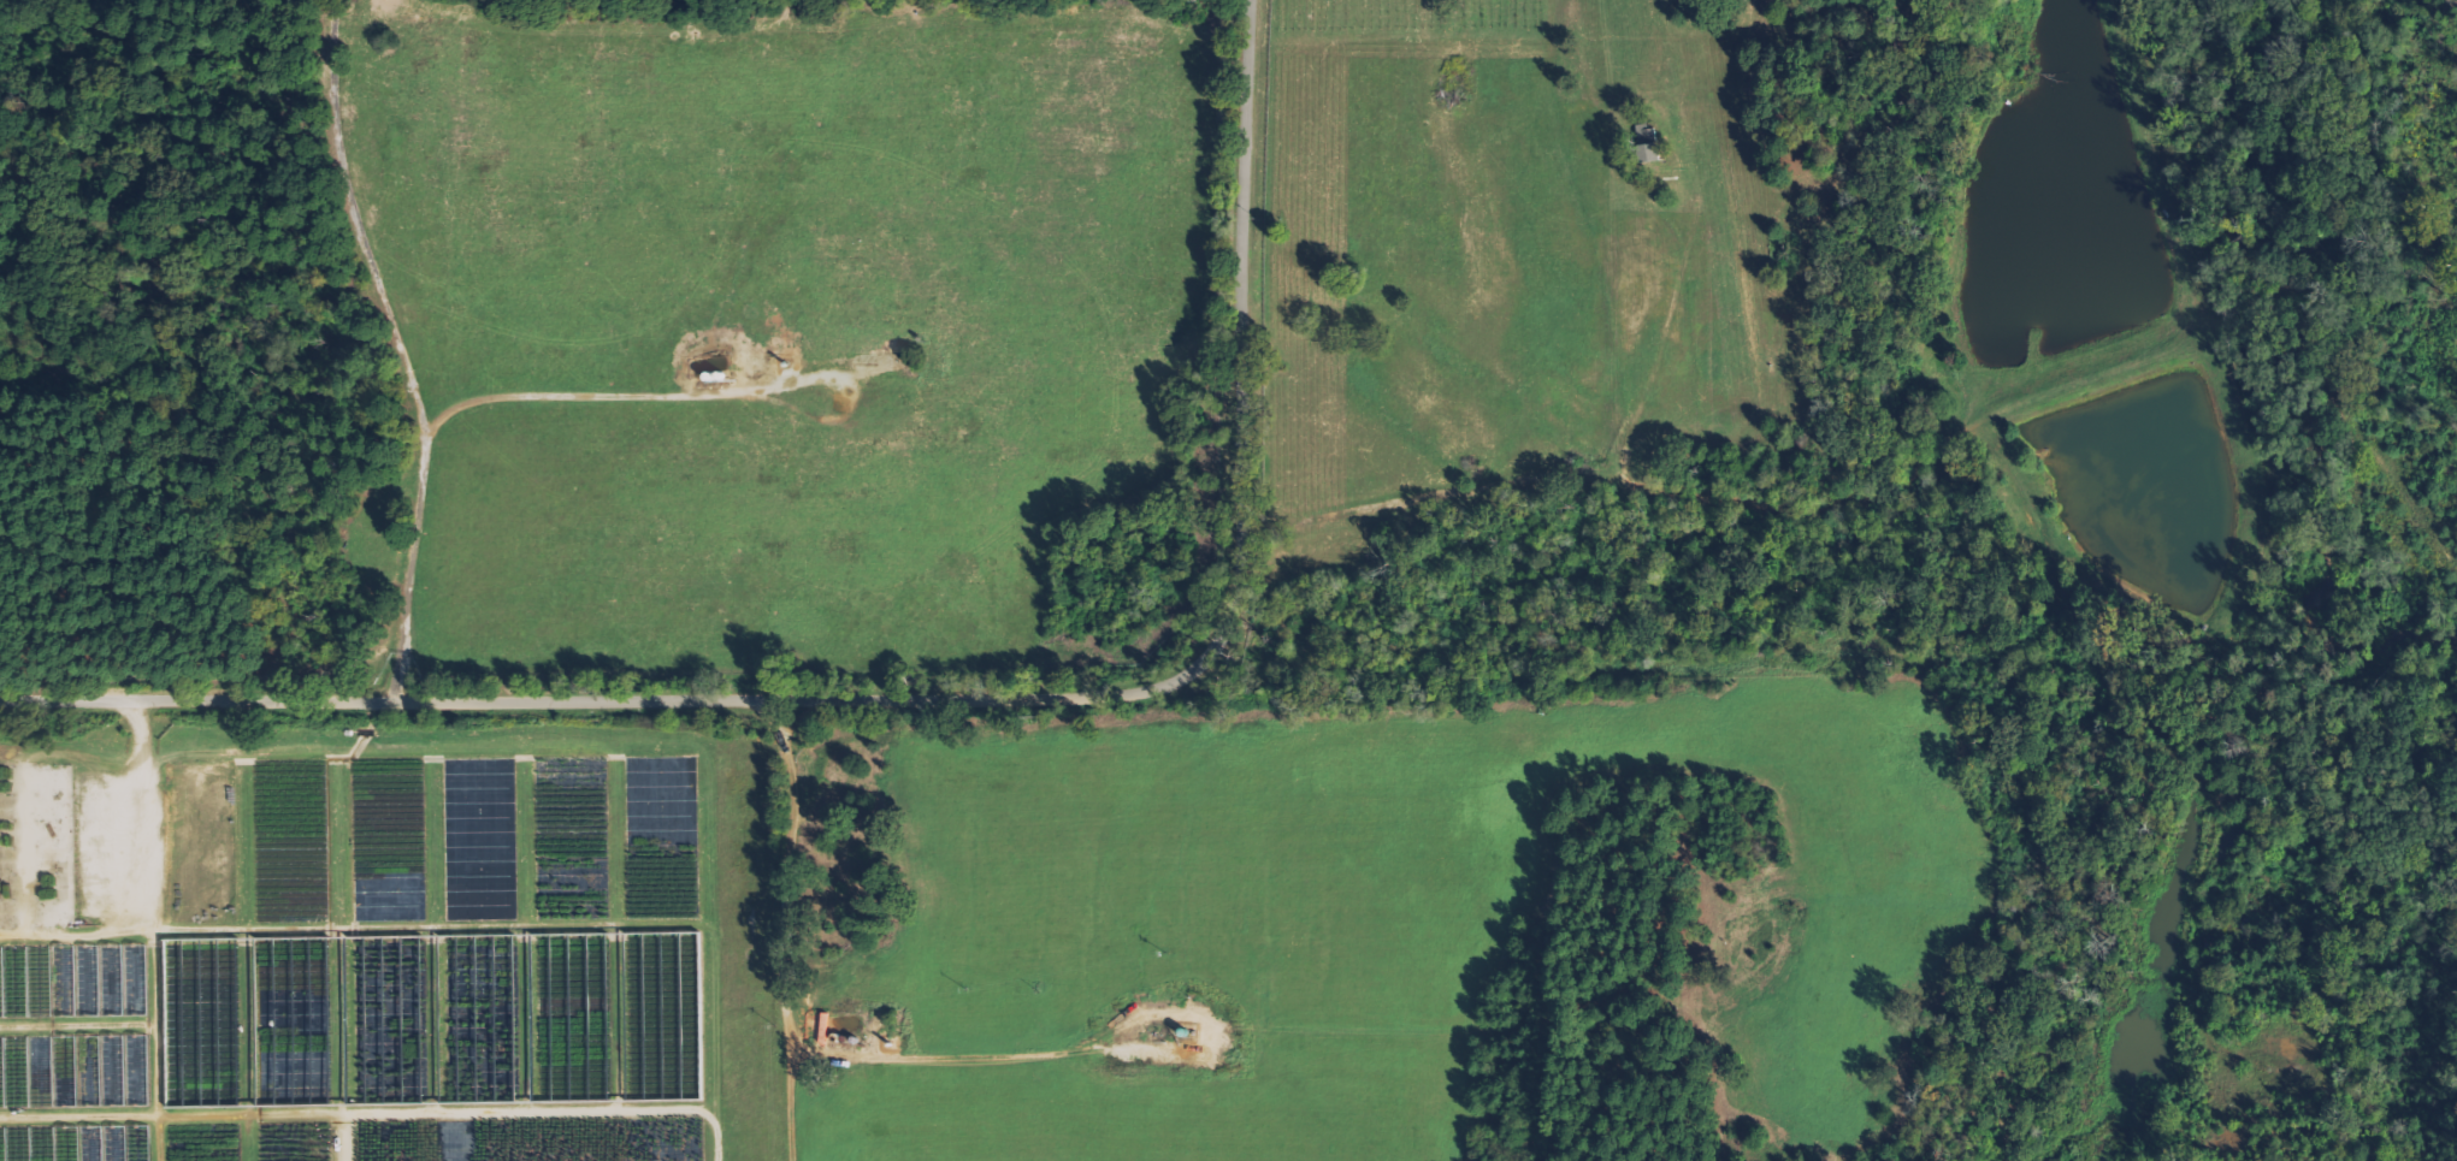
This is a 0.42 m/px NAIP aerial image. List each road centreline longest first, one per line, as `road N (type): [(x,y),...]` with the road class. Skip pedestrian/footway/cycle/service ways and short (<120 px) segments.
road 1 (residential): [(0,703),(1114,703),(1179,683),(1224,642),(1246,584),(1258,0)]

